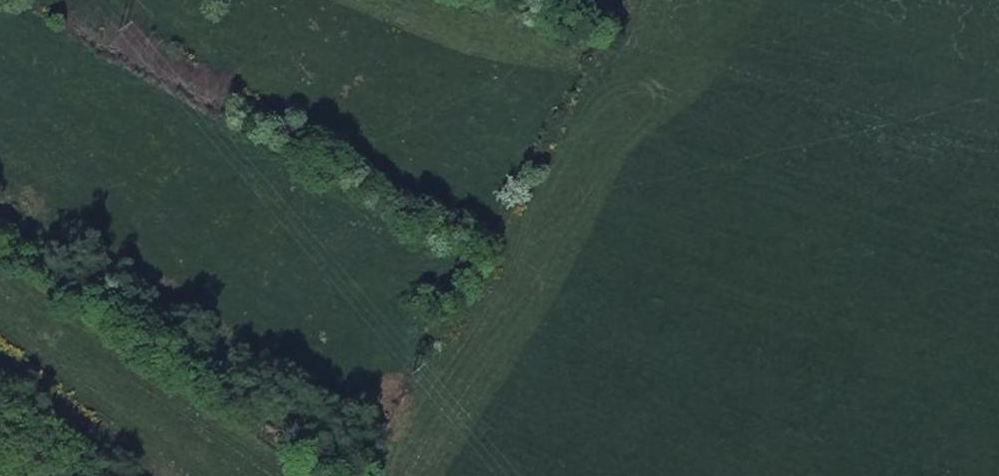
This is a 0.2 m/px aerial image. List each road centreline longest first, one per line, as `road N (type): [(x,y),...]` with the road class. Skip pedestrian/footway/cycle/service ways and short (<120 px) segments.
road 1 (track): [(0,385),(125,475)]

